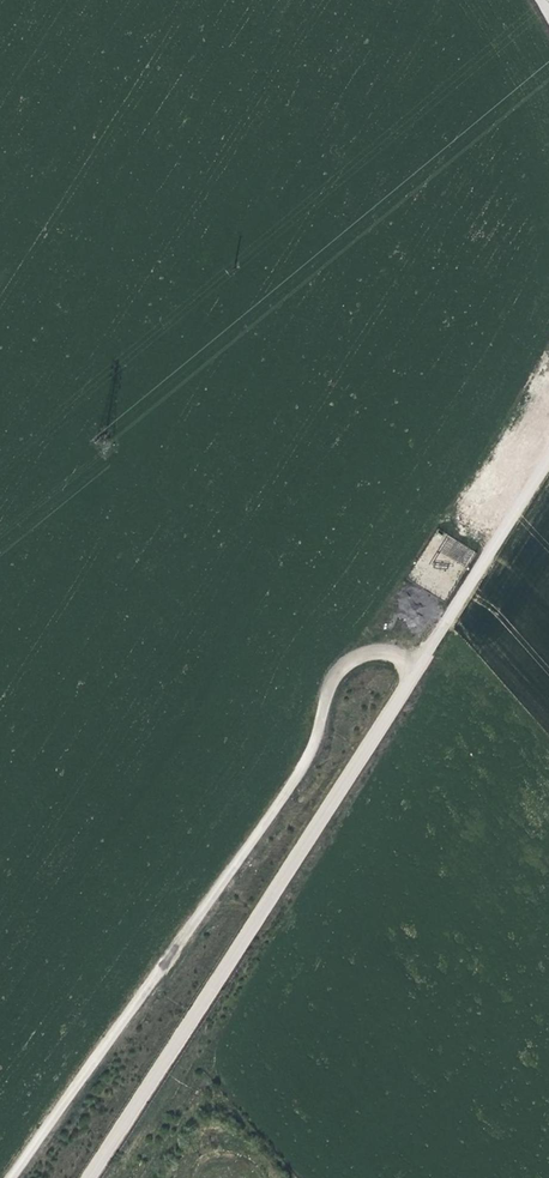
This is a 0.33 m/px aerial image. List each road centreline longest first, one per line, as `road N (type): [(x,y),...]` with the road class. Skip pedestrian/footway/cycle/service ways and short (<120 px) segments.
road 1 (unclassified): [(548,450),(77,1177)]
road 2 (track): [(8,1177),(312,748),(322,690),(350,659),(377,649),(408,673)]

